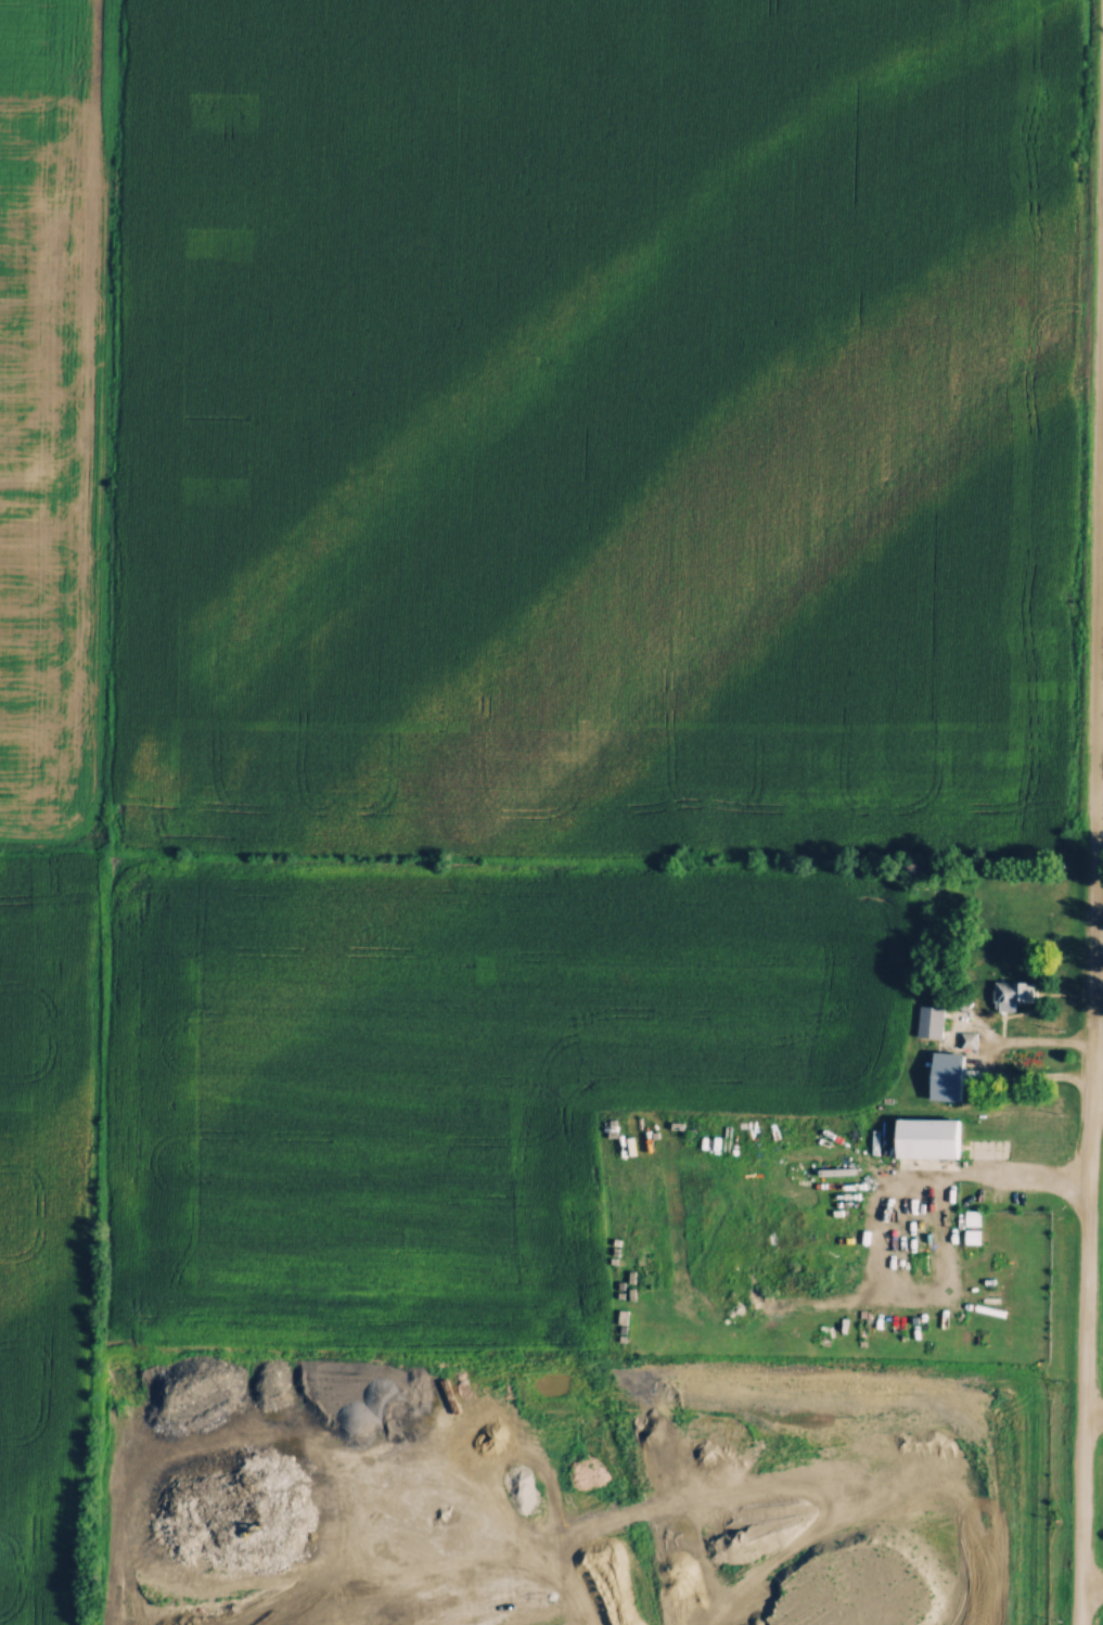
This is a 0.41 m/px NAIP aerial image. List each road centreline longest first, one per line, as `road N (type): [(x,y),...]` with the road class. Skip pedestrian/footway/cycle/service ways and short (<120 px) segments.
road 1 (residential): [(1080,1624),(1102,257)]

